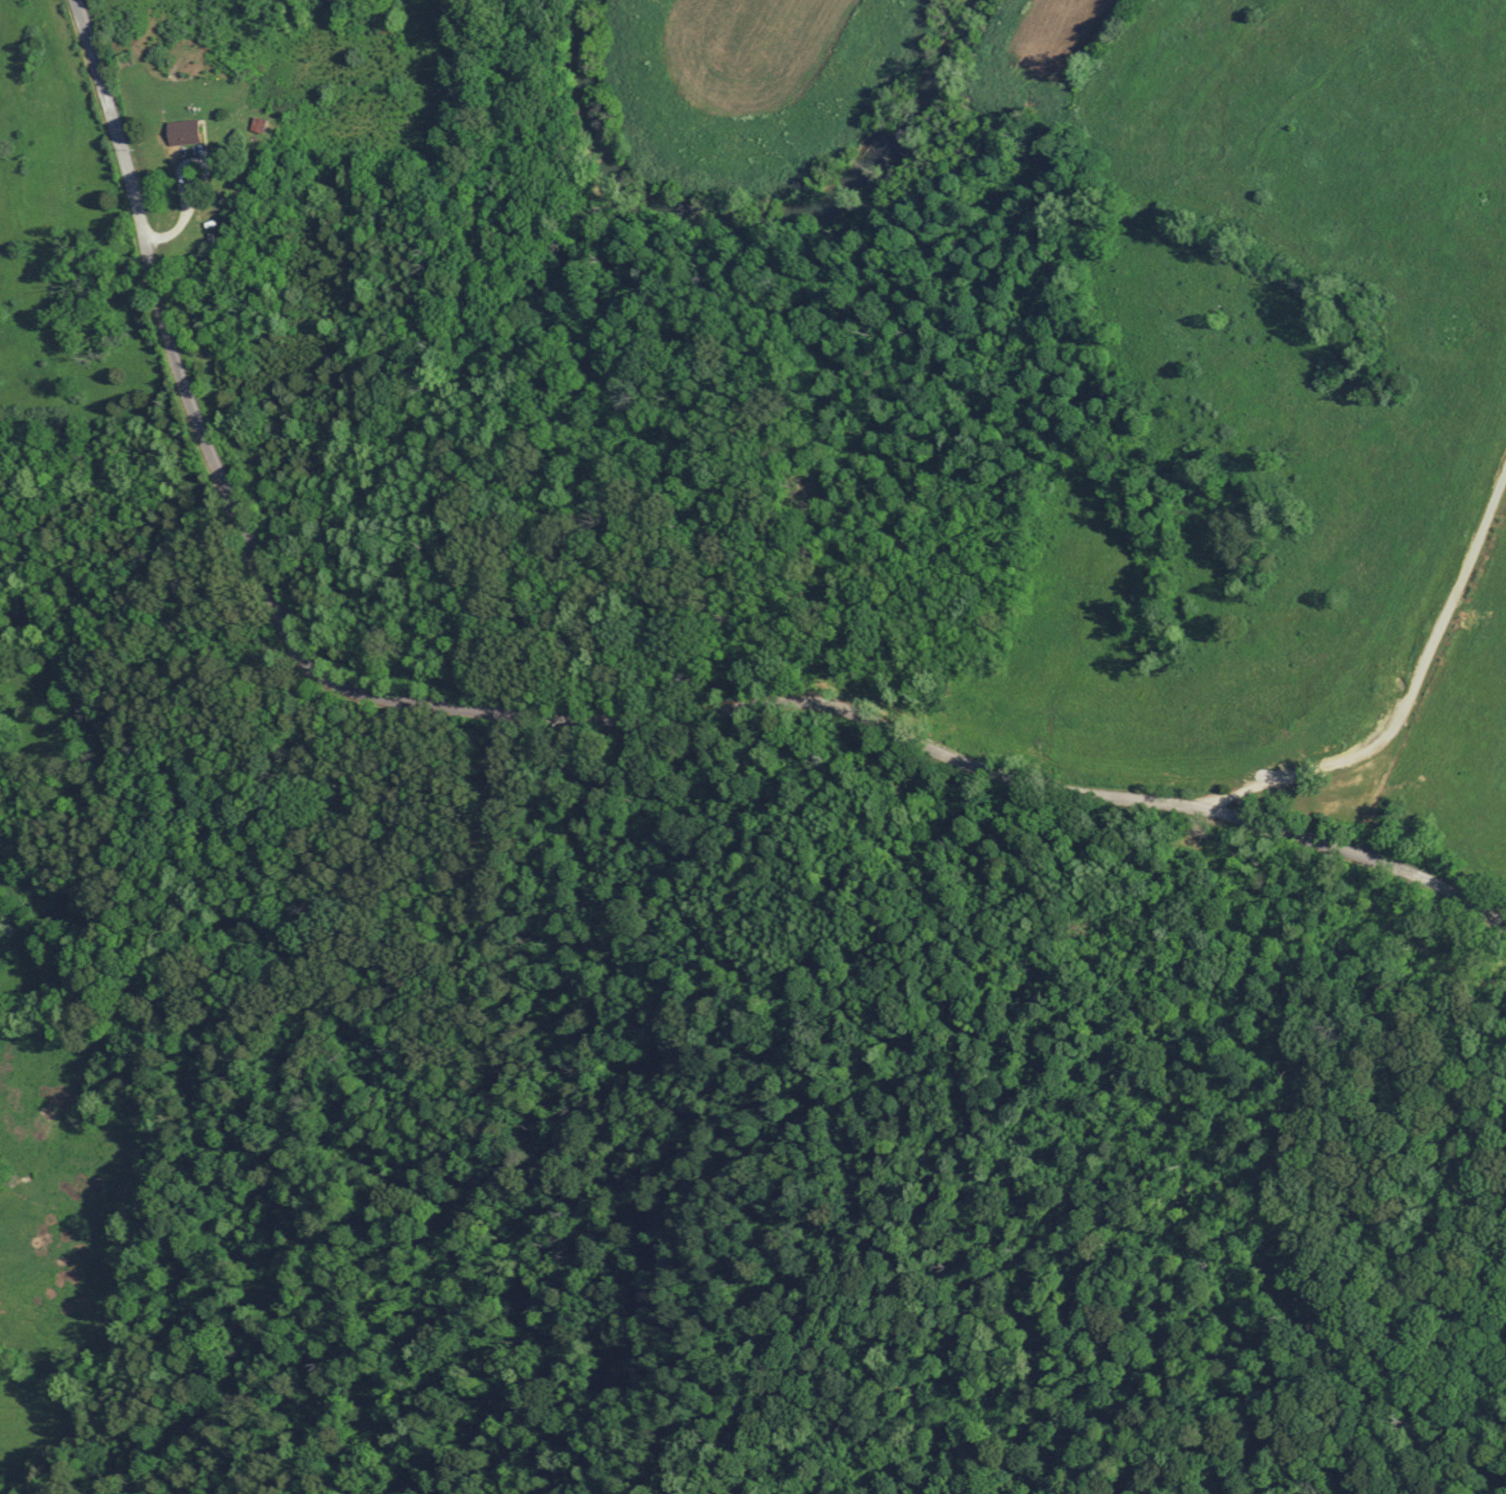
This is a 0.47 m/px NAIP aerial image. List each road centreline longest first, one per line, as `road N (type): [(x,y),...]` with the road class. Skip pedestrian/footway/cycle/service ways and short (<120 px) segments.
road 1 (residential): [(1505,930),(1470,904),(1365,856),(1199,807),(1009,775),(829,706),(761,704),(625,722),(484,709)]
road 2 (residential): [(484,709),(358,691),(310,666),(291,642),(176,355),(77,0)]

